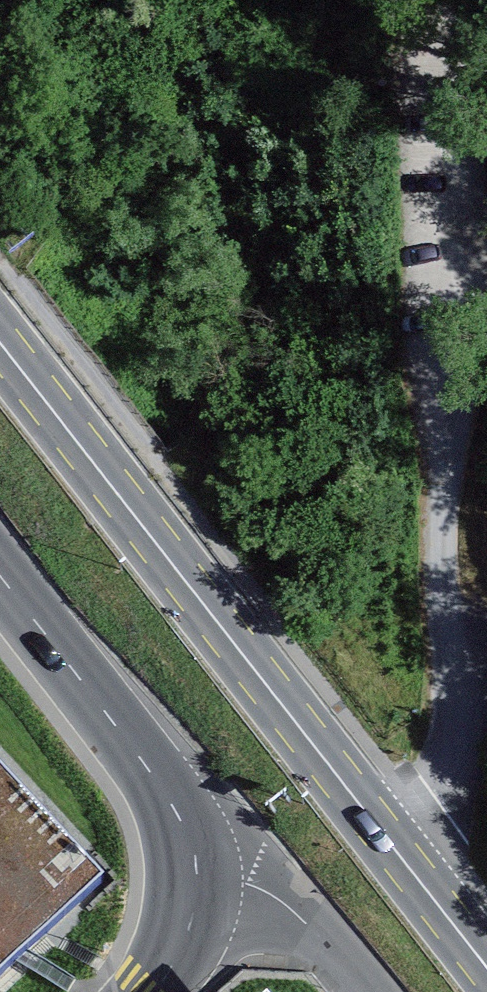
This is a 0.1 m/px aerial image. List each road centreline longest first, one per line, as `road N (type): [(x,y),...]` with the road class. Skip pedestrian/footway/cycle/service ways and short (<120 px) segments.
road 1 (track): [(409,868),(439,806),(452,714),(438,484),(451,431),(455,0)]
road 2 (primary): [(486,973),(0,343)]
road 3 (residential): [(196,875),(178,816),(145,765),(0,575)]
road 4 (residential): [(196,875),(255,886),(313,930),(365,991)]
road 5 (residential): [(153,991),(191,922),(196,875)]

